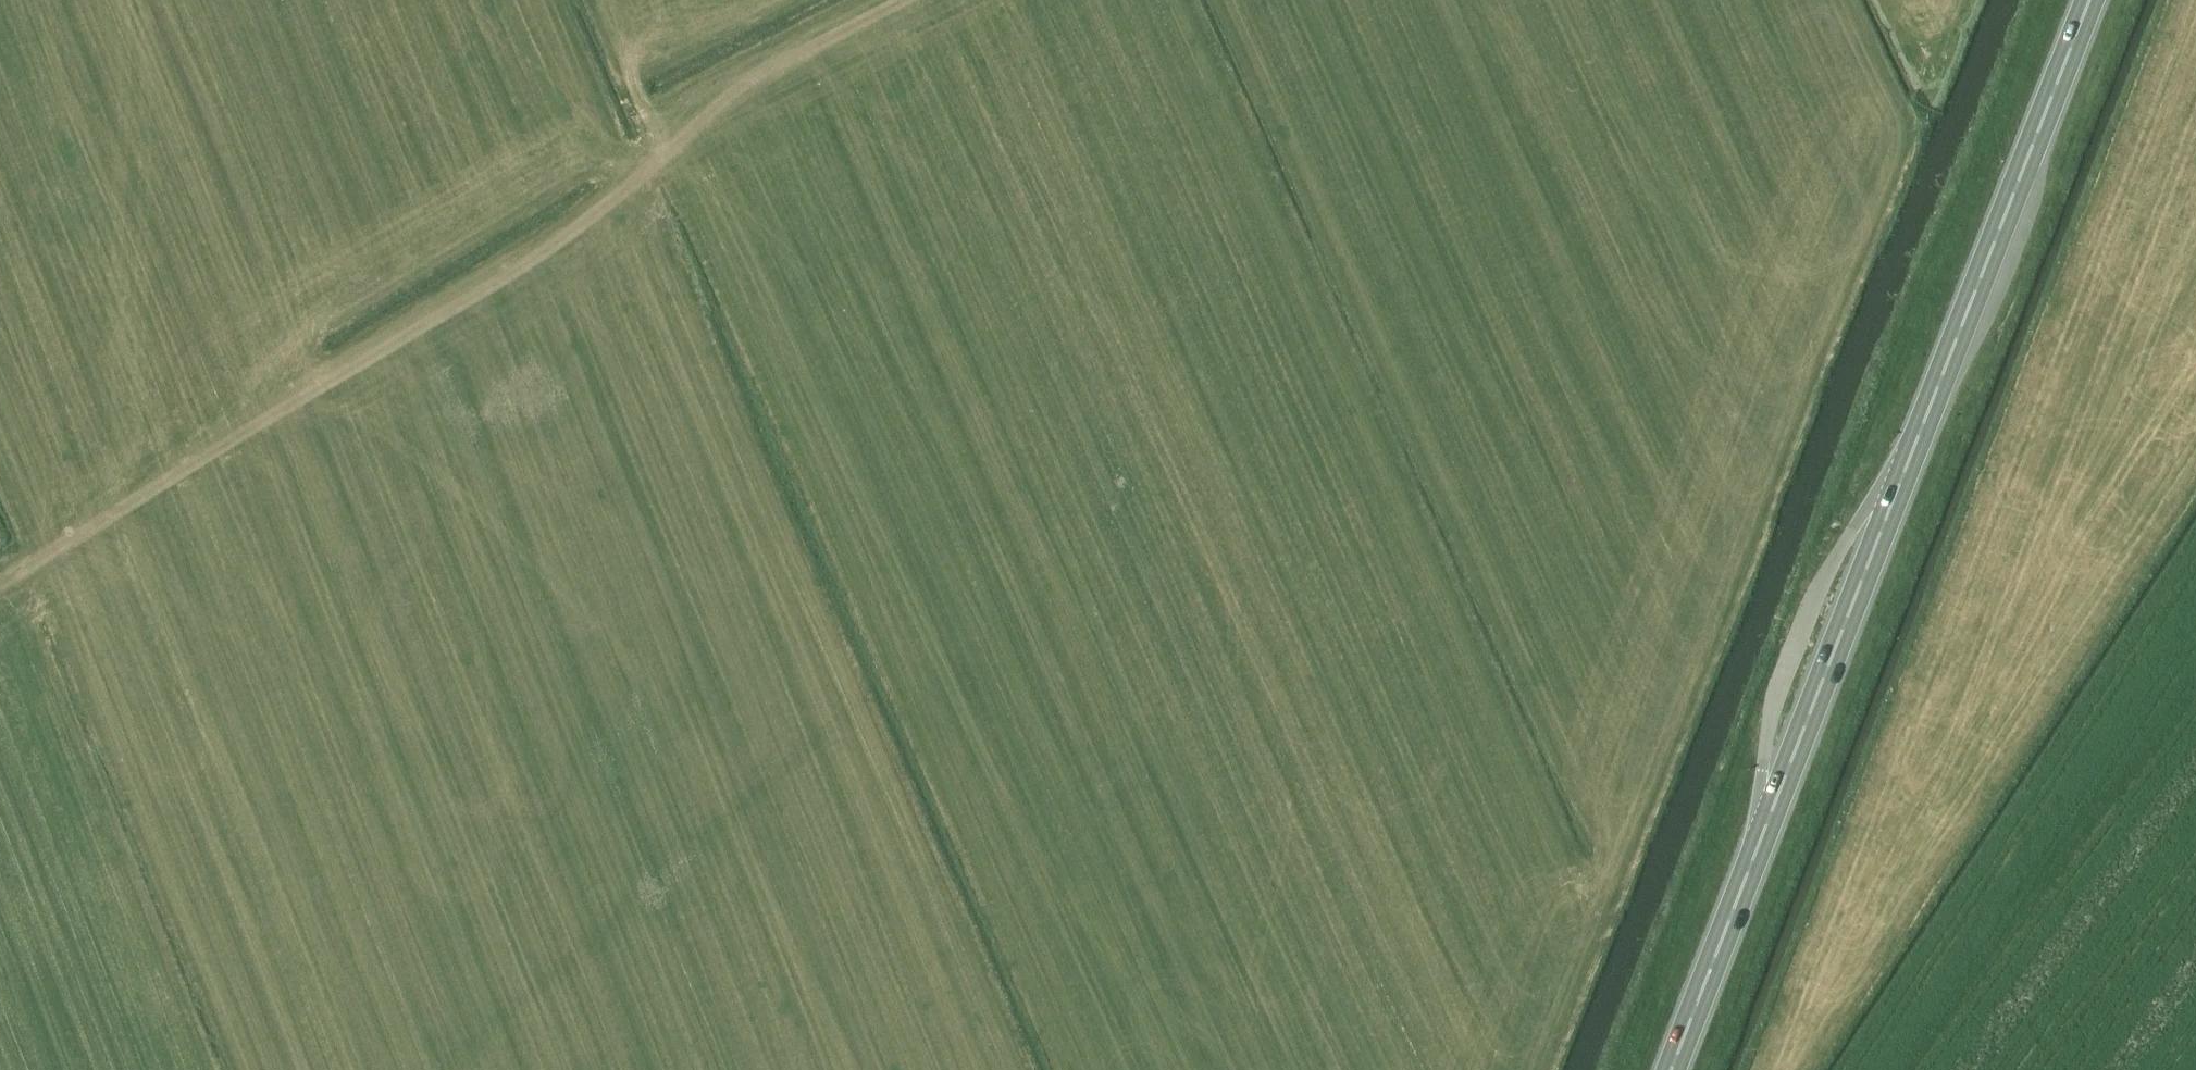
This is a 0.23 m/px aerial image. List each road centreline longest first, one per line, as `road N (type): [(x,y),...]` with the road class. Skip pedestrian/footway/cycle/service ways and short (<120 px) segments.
road 1 (trunk): [(1673,1069),(2088,0)]

